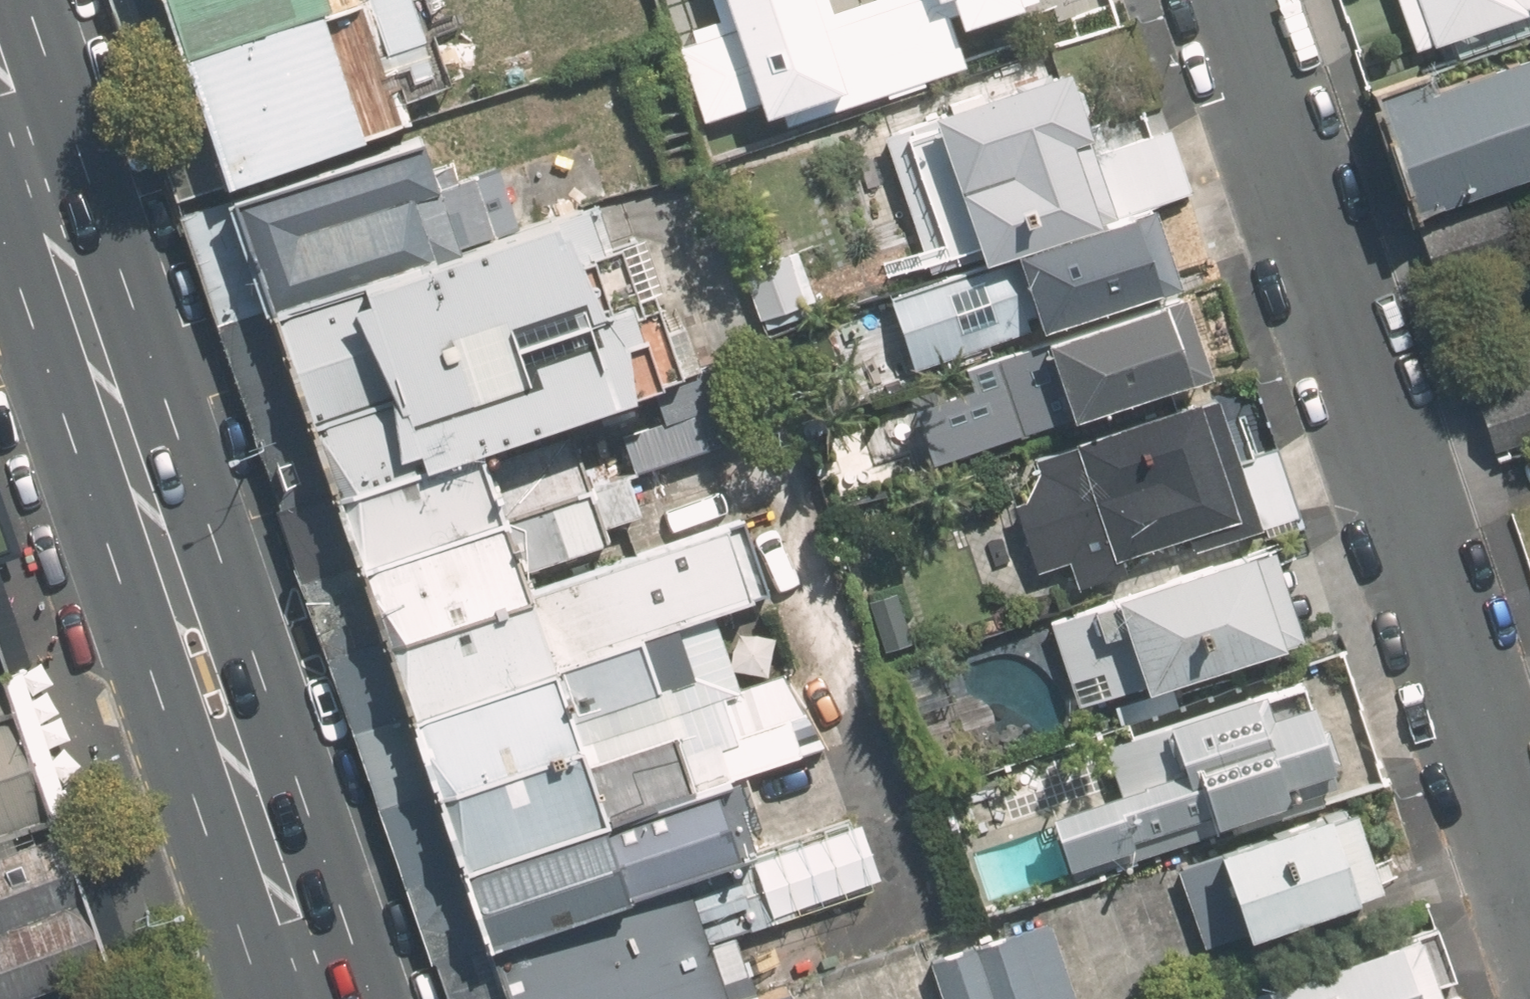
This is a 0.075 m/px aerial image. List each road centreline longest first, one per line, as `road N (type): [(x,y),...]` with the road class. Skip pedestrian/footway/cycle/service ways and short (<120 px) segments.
road 1 (residential): [(1227,0),(1529,911)]
road 2 (secondary): [(46,197),(323,998)]
road 3 (secondary): [(0,66),(46,197)]

